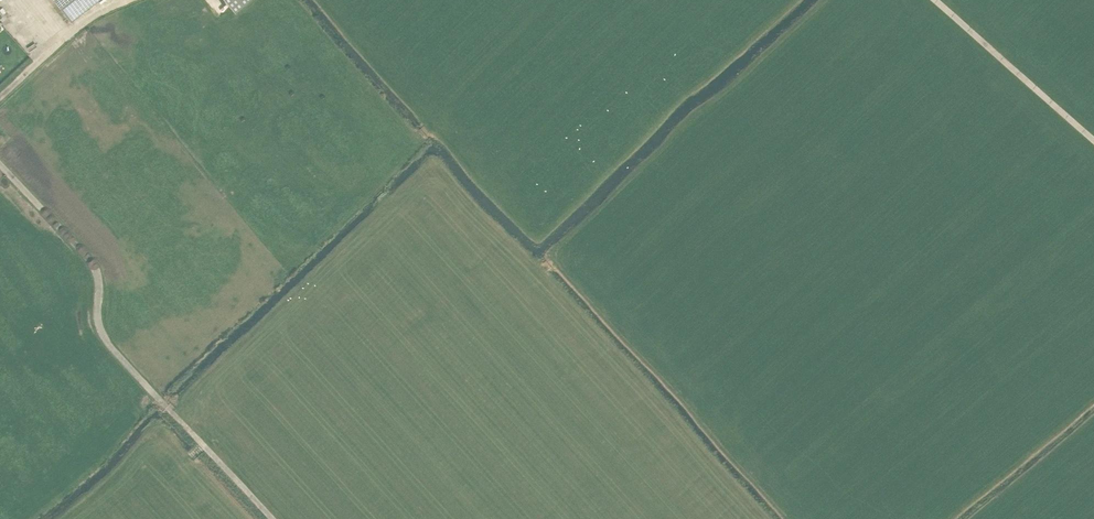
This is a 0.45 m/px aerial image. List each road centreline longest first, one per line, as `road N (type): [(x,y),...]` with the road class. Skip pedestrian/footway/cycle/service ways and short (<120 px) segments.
road 1 (track): [(269,518),(109,344),(98,324),(97,272),(0,164)]

